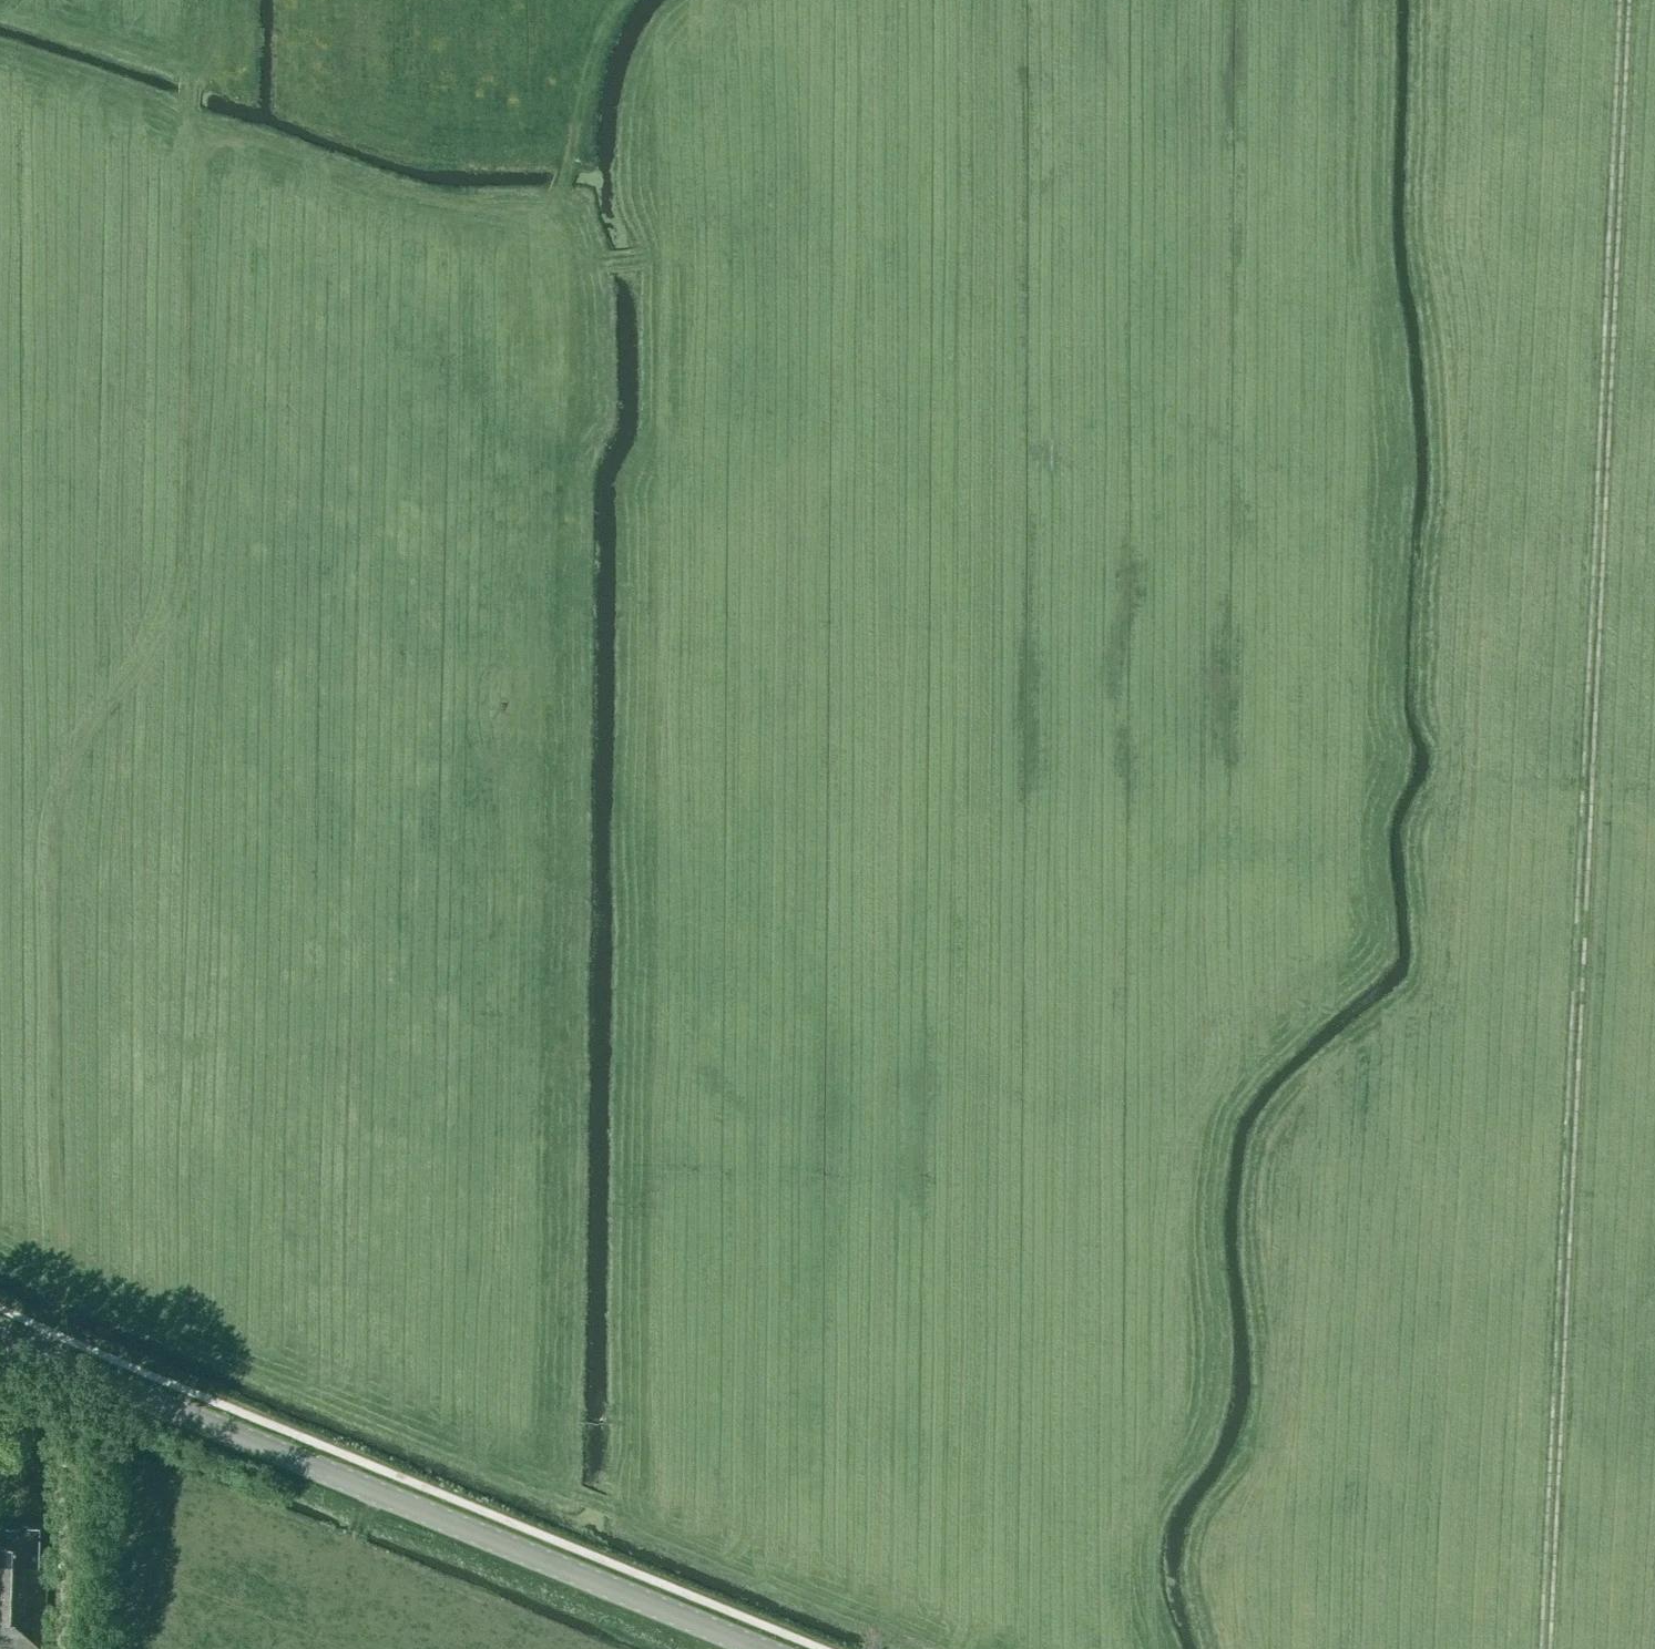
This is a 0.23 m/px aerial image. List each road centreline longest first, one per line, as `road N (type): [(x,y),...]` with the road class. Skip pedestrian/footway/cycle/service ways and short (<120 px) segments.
road 1 (track): [(1544,1648),(1623,0)]
road 2 (tertiary): [(761,1648),(0,1333)]

